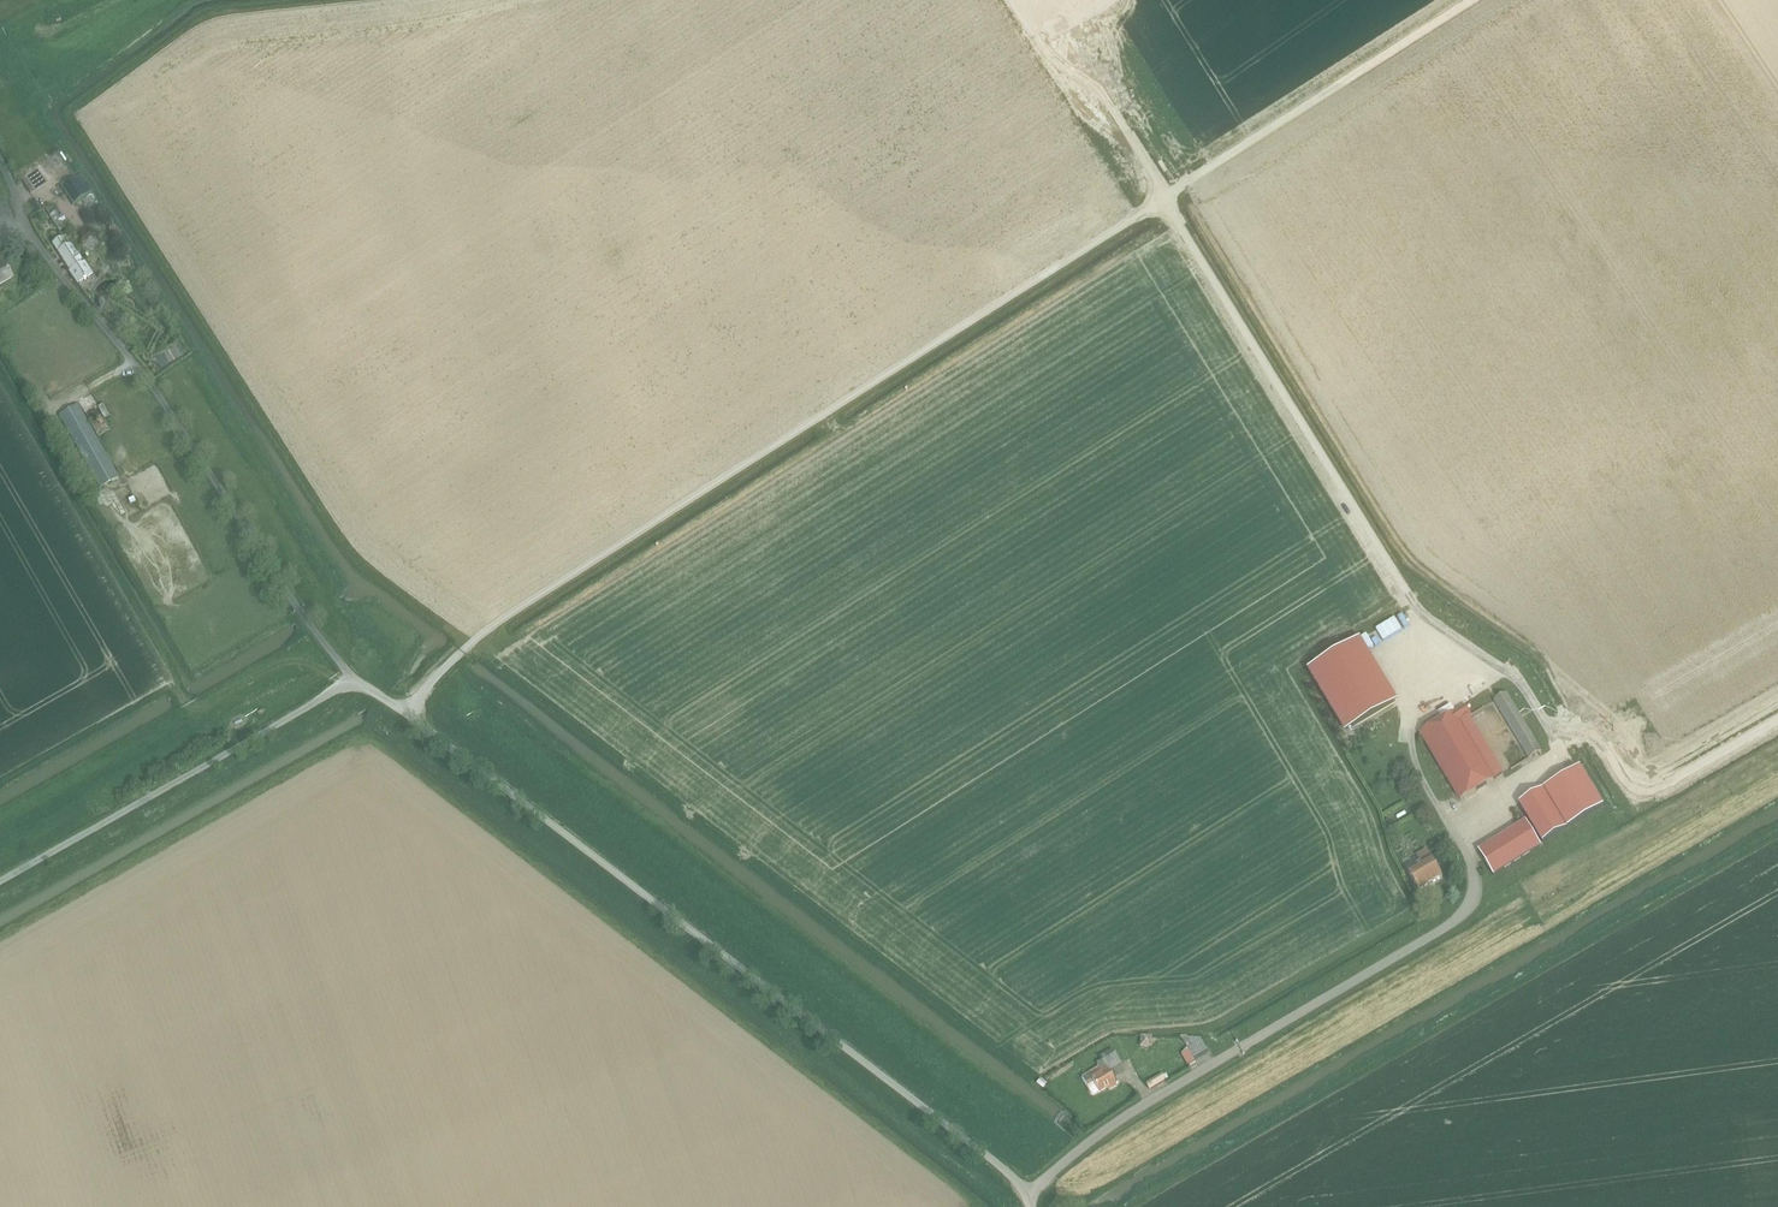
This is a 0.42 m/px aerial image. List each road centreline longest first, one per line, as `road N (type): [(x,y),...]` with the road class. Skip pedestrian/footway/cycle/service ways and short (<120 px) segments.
road 1 (unclassified): [(1031,1206),(999,1165),(405,712),(366,687),(344,685)]
road 2 (track): [(1133,1206),(1777,836)]
road 3 (unclassified): [(0,881),(344,685)]
road 4 (track): [(158,657),(187,705),(283,661),(305,661),(344,685)]

